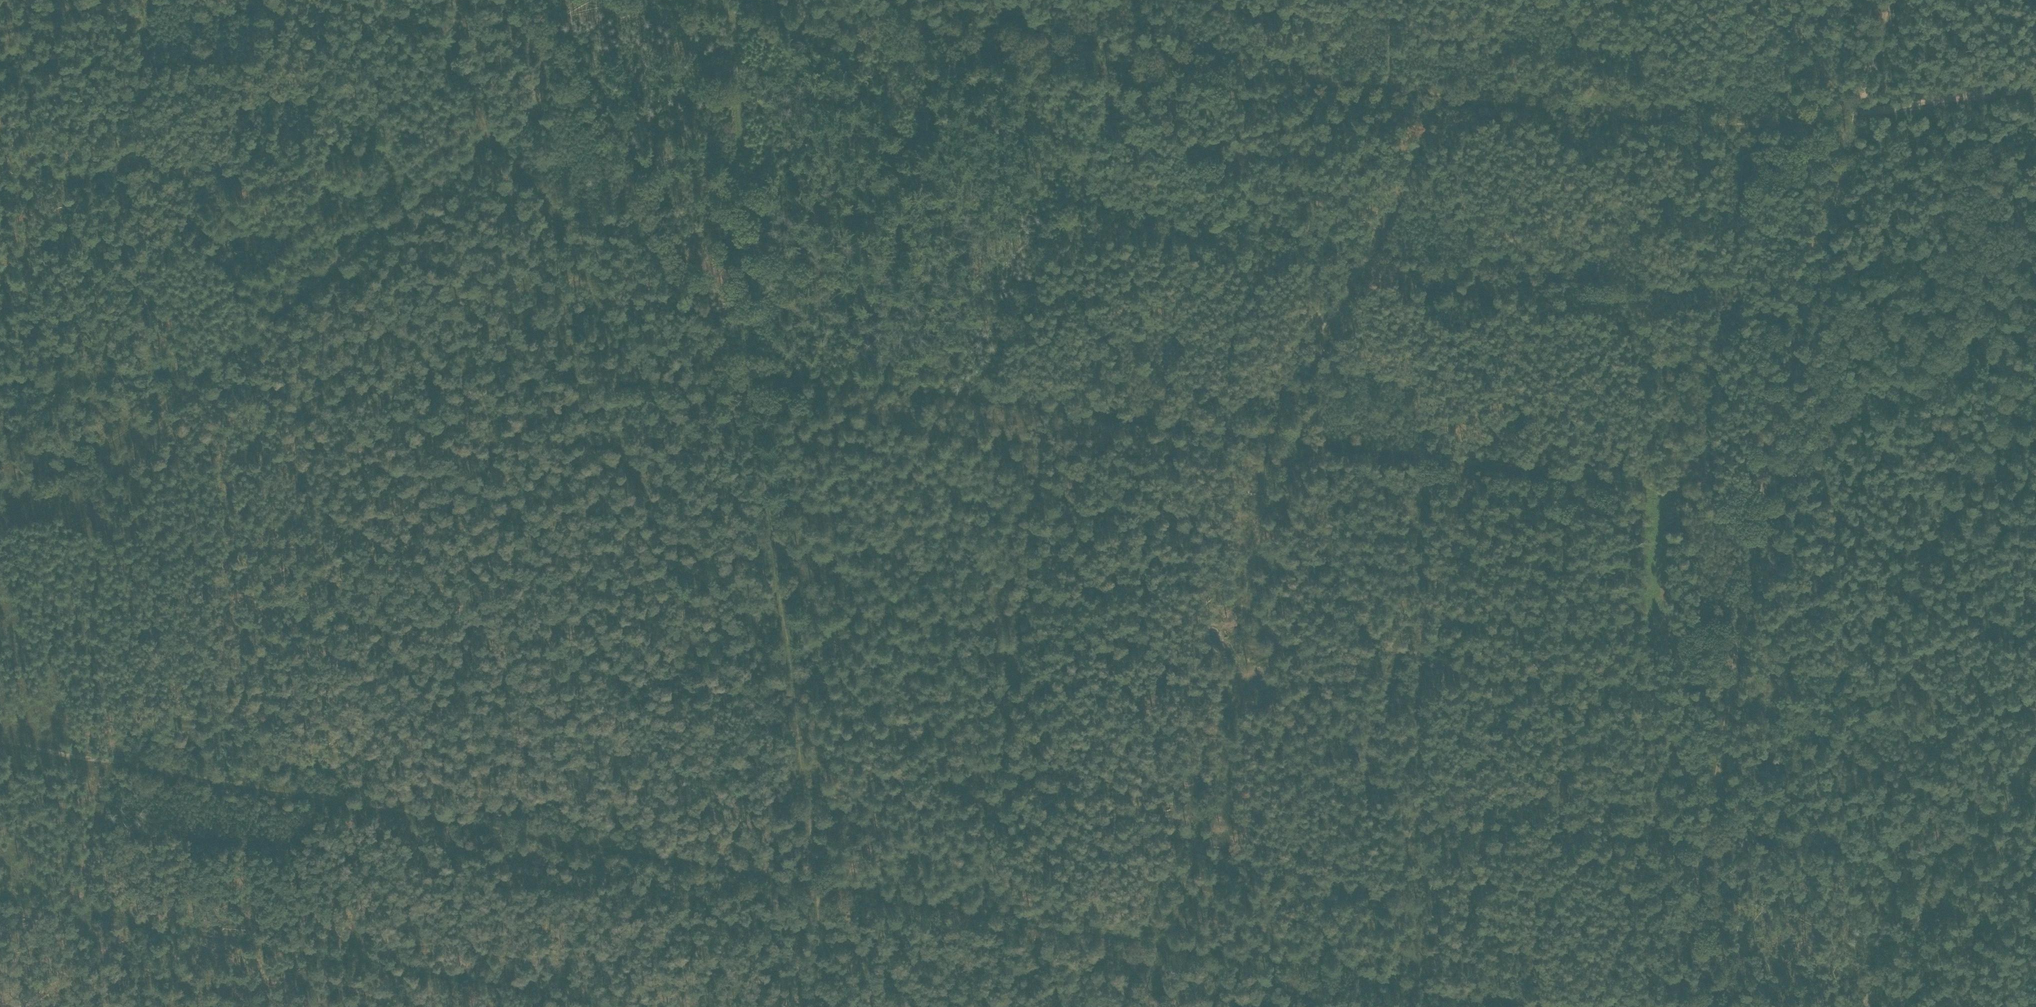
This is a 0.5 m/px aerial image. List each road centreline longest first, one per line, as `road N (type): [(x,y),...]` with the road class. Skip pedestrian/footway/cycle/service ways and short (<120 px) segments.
road 1 (track): [(732,2),(769,491),(819,895),(818,1006)]
road 2 (track): [(1669,1006),(1793,323),(1864,107)]
road 3 (track): [(732,2),(1373,78)]
road 4 (track): [(1373,78),(1666,119),(1754,122),(1864,107)]
road 5 (track): [(1864,107),(2035,86)]

